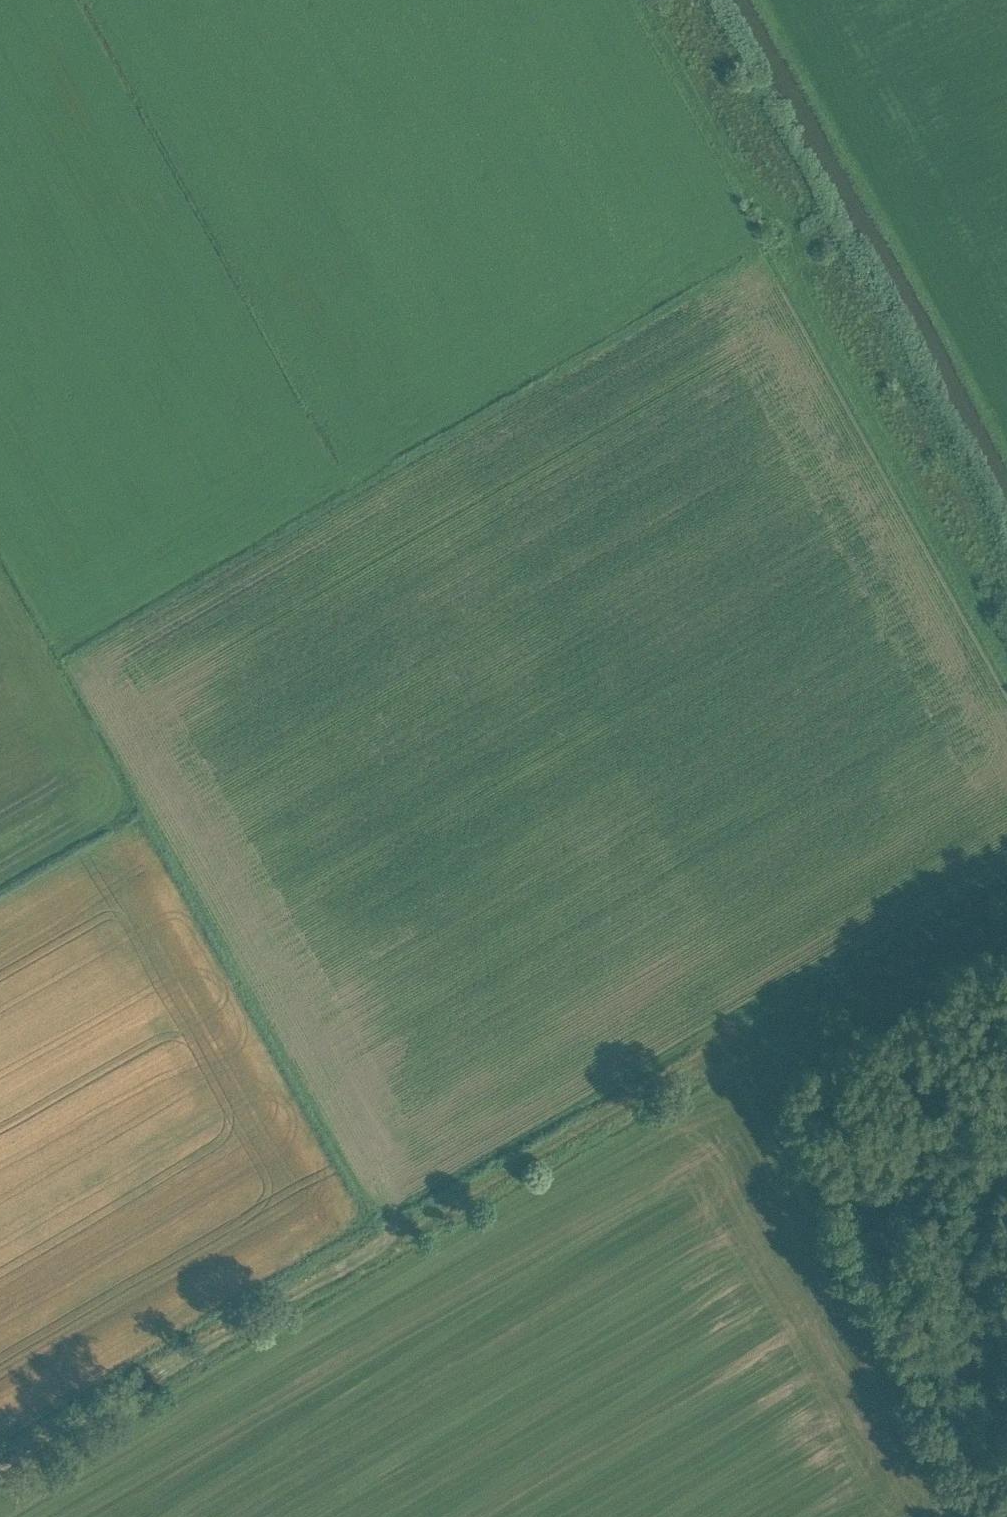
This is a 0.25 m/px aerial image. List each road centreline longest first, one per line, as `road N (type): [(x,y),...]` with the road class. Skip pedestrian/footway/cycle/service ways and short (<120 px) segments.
road 1 (track): [(771,1056),(739,1045),(657,1086),(0,1473)]

